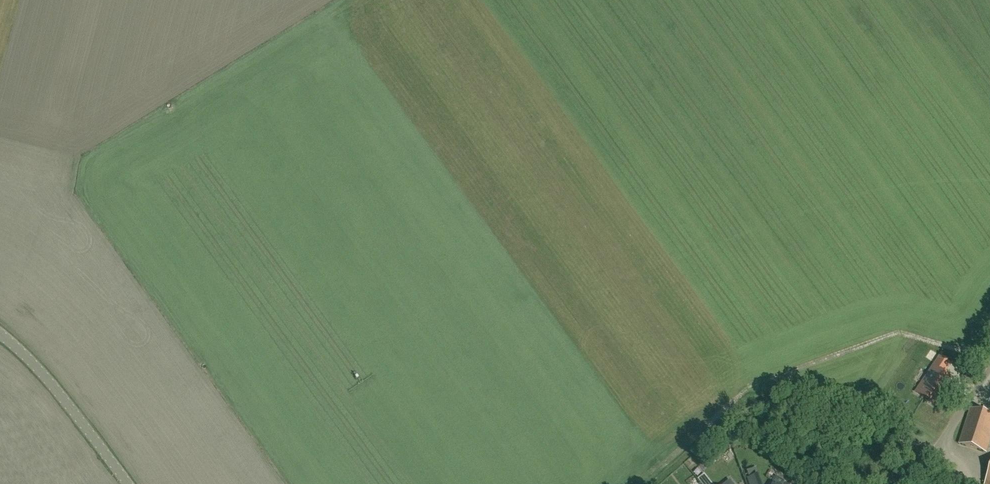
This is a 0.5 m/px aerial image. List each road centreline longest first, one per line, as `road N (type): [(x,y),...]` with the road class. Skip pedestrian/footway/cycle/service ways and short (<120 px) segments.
road 1 (unclassified): [(127,483),(43,370),(0,331)]
road 2 (unclassified): [(912,483),(989,369)]

